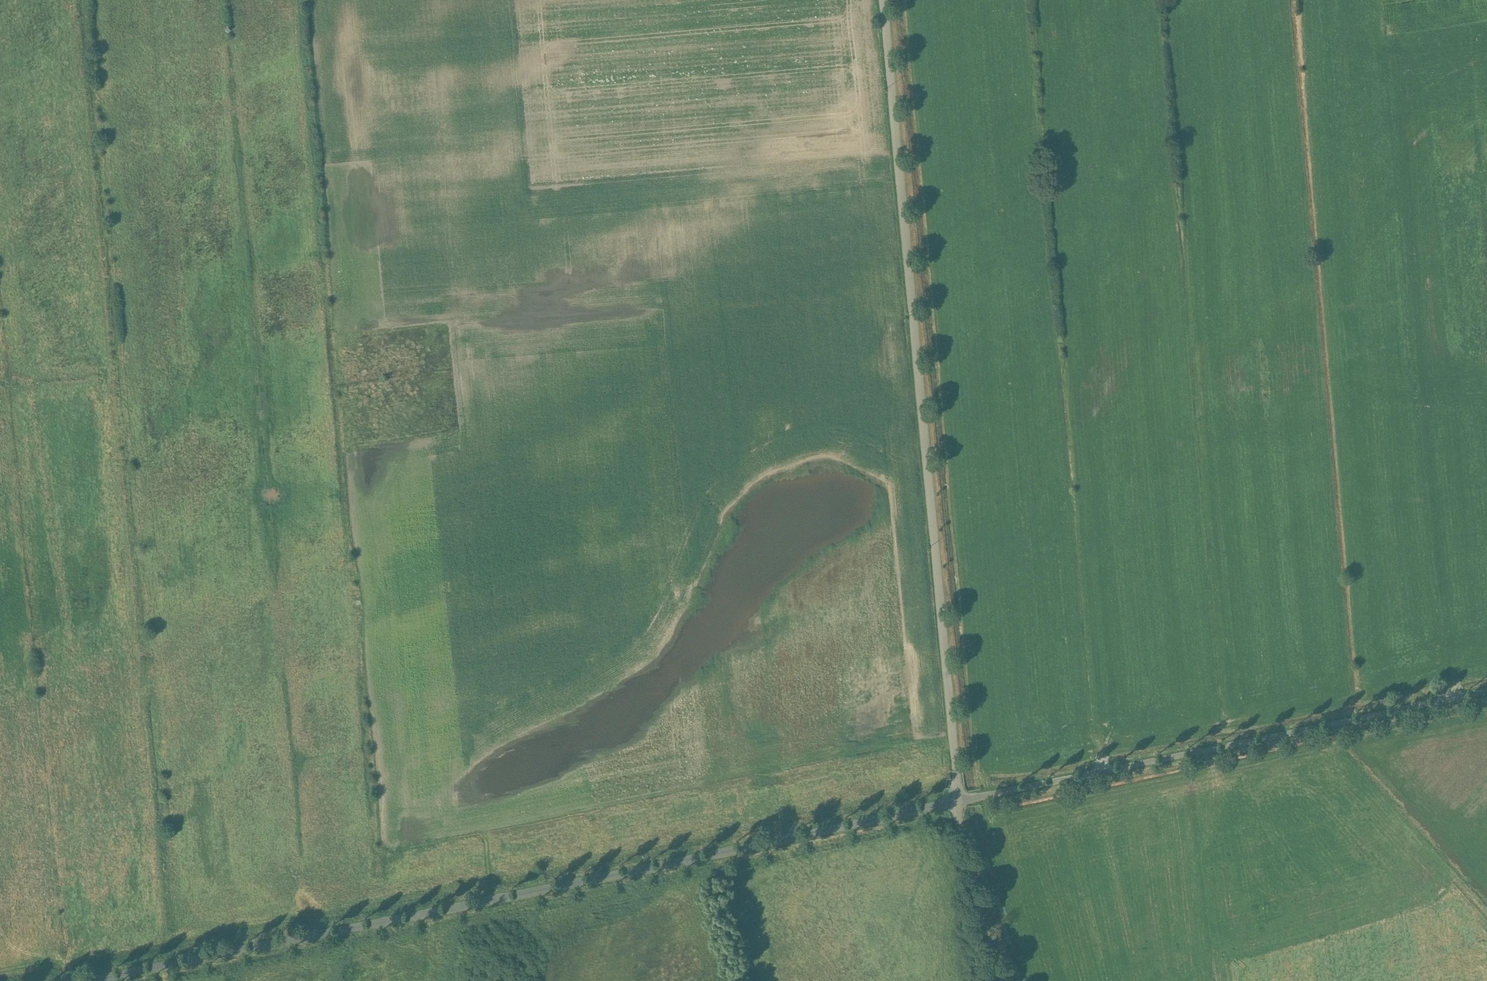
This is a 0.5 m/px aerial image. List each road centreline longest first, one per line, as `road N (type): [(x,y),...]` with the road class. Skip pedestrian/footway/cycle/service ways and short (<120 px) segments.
road 1 (unclassified): [(77,980),(958,801)]
road 2 (unclassified): [(886,0),(958,801)]
road 3 (unclassified): [(958,801),(1486,691)]
road 4 (unclassified): [(958,801),(1001,980)]

